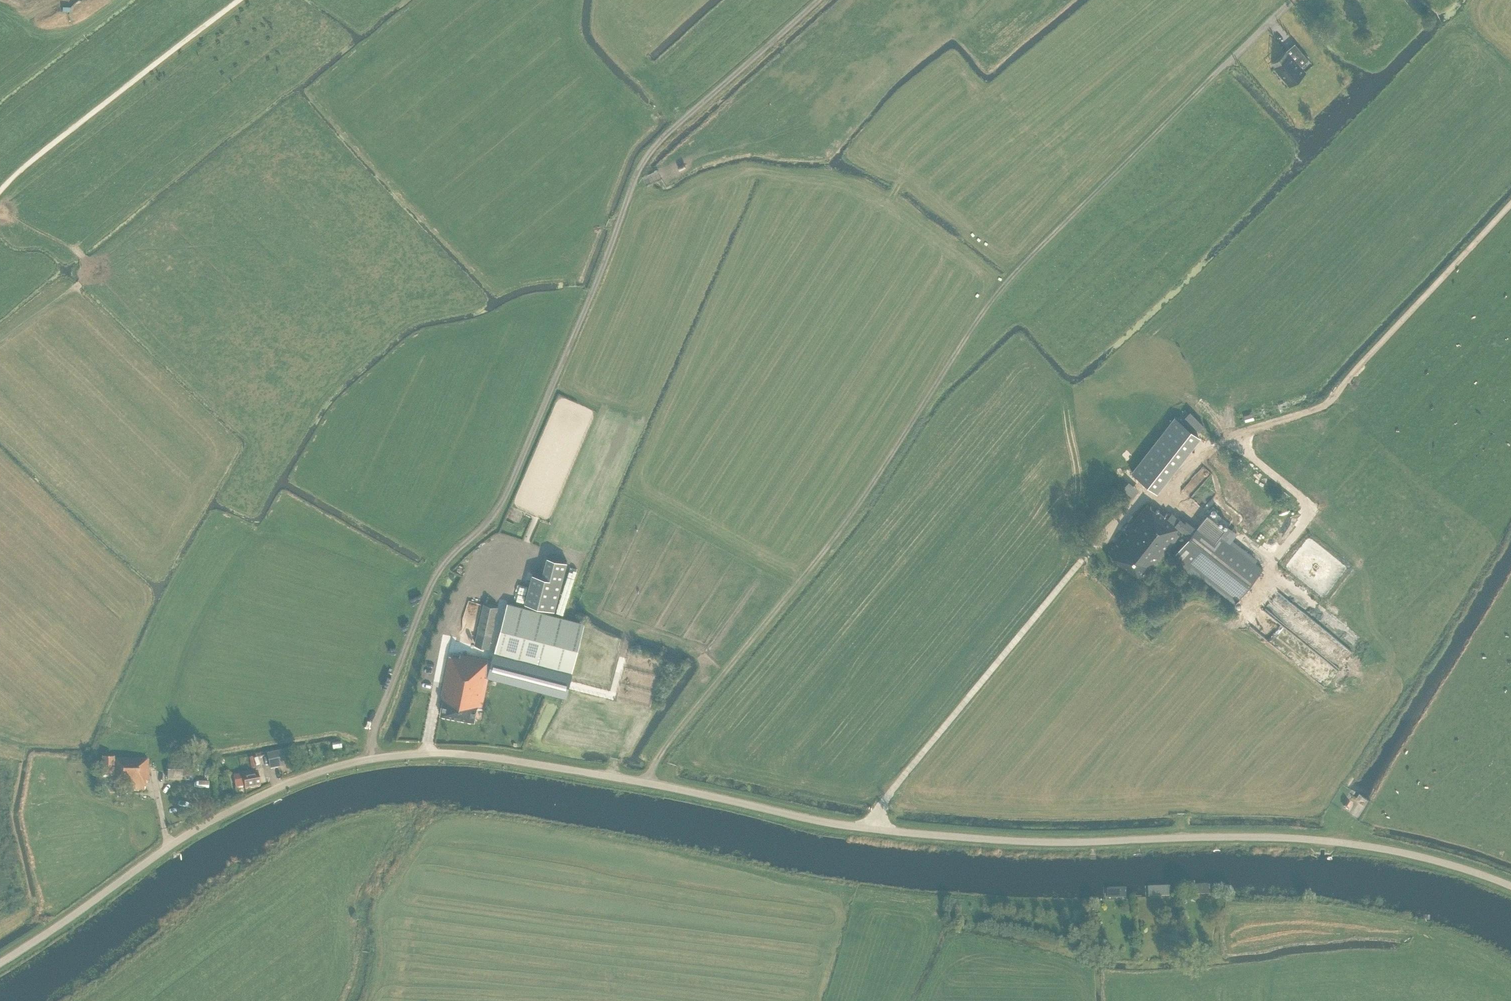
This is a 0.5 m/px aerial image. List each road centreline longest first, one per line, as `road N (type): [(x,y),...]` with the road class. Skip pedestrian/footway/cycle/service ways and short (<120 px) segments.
road 1 (unclassified): [(1510,886),(1436,860),(1329,841),(1068,843),(896,831),(615,777),(428,753),(333,768),(262,795),(169,845),(0,962)]
road 2 (track): [(370,759),(429,591),(499,509),(640,166),(818,0)]
road 3 (track): [(240,0),(0,191)]

